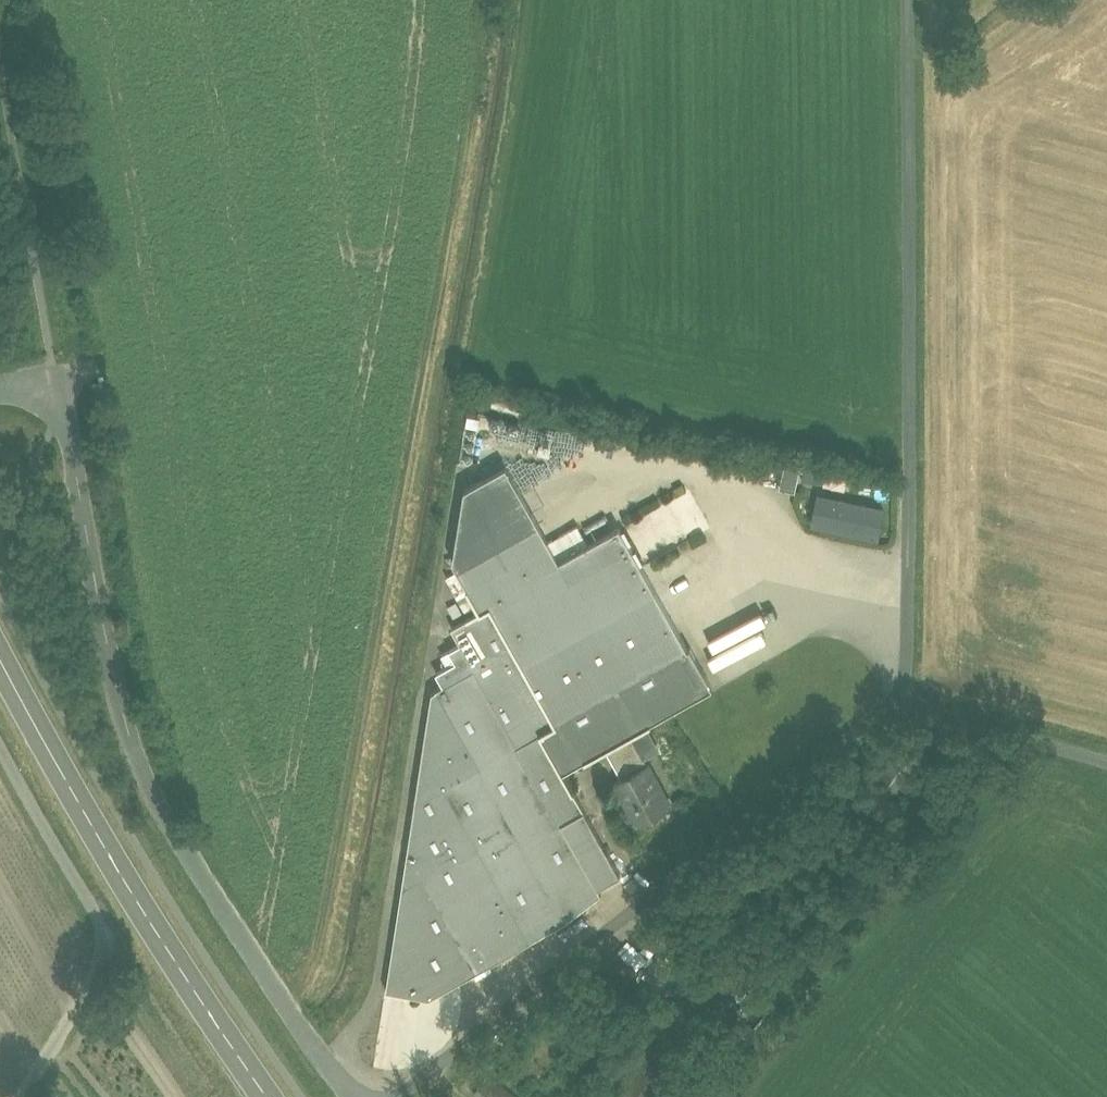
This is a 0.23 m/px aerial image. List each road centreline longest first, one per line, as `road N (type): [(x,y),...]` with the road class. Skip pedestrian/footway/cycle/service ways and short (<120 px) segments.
road 1 (unclassified): [(0,378),(63,367),(122,699),(173,811),(334,1052),(366,1084),(412,1078),(857,737),(911,686)]
road 2 (unclassified): [(917,0),(911,686)]
road 3 (secondary): [(0,653),(120,863),(283,1096)]
road 4 (unclassified): [(911,686),(958,709),(1106,750)]

